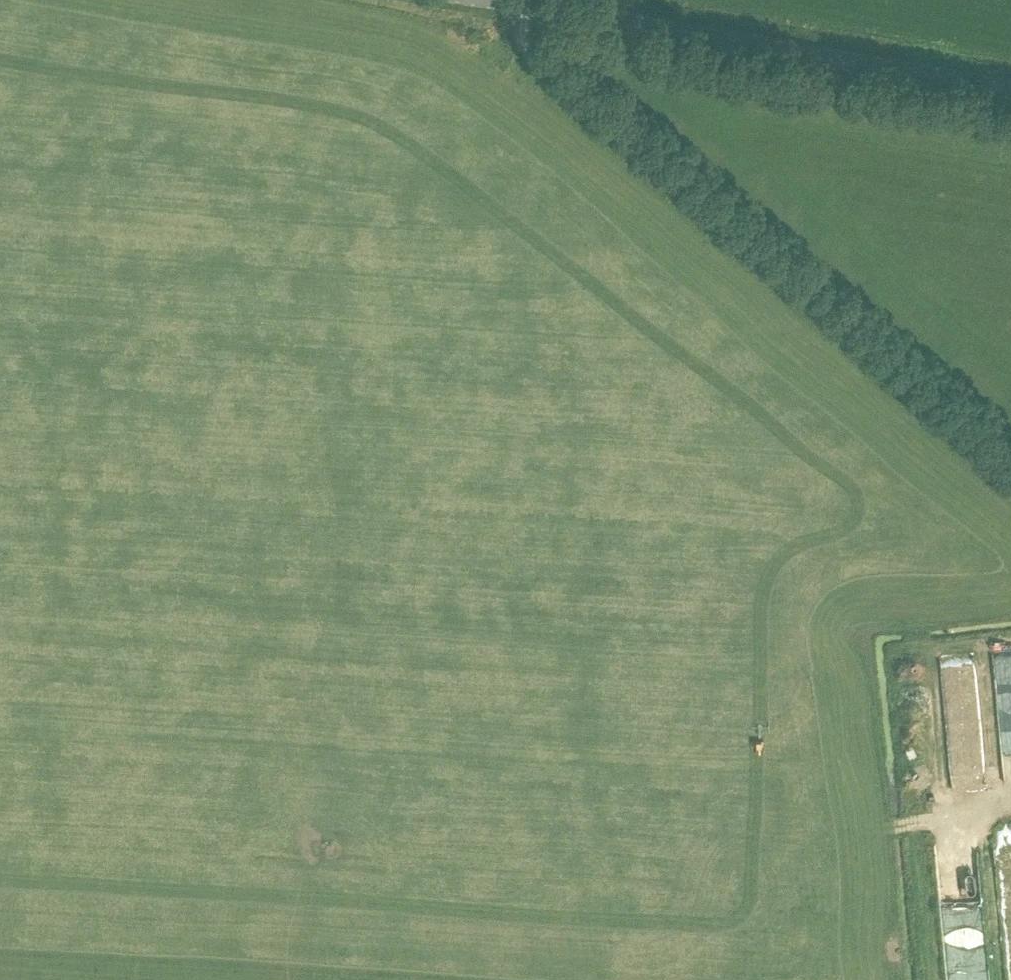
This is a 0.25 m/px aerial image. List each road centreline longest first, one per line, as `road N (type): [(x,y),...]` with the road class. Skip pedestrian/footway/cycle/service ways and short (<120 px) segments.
road 1 (tertiary): [(467,0),(1010,94)]

